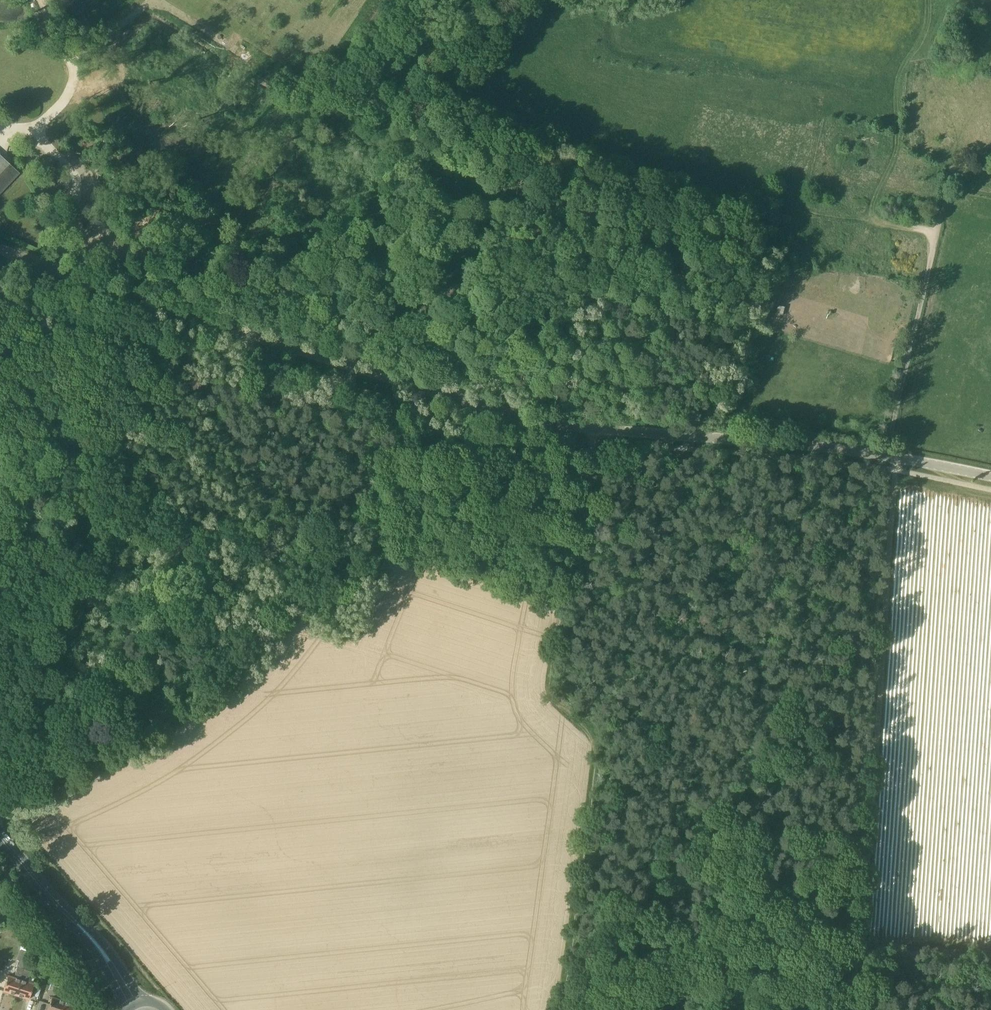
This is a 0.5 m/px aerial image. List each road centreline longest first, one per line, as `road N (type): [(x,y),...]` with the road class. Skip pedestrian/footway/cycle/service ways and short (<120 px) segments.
road 1 (tertiary): [(990,475),(889,454),(559,424),(268,339),(0,246)]
road 2 (track): [(559,646),(549,687),(554,710),(594,733),(599,762),(579,1009)]
road 3 (track): [(853,954),(864,912),(881,677)]
road 4 (track): [(607,1009),(742,962),(853,954)]
road 5 (track): [(881,677),(889,454)]
road 6 (track): [(924,0),(915,148),(952,174)]
road 7 (track): [(0,288),(157,344)]
road 8 (track): [(595,431),(572,588)]
road 9 (track): [(853,954),(990,953)]

